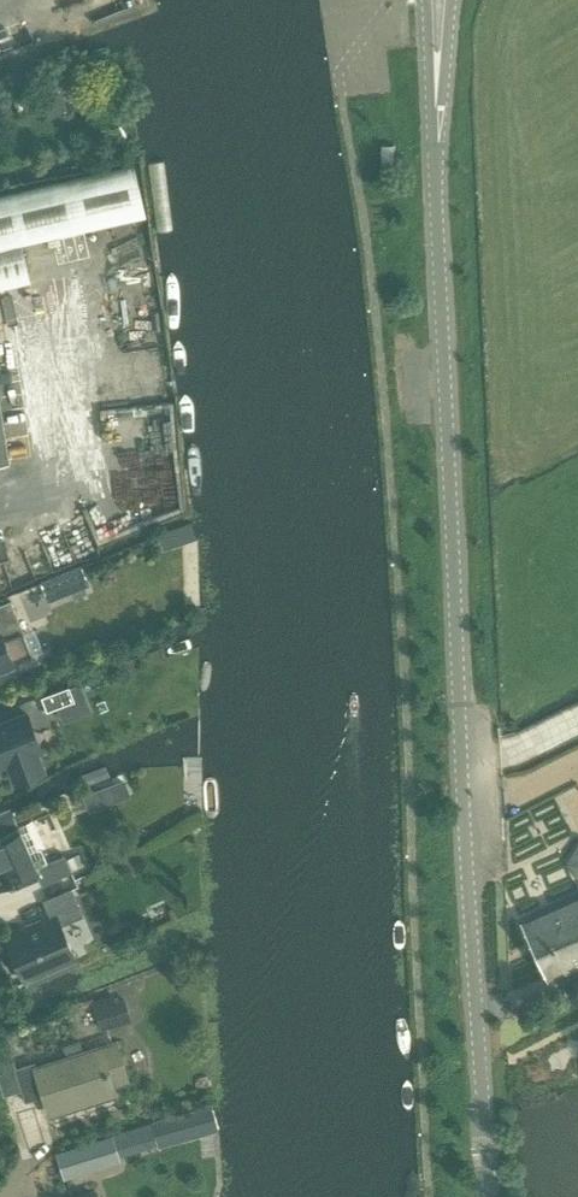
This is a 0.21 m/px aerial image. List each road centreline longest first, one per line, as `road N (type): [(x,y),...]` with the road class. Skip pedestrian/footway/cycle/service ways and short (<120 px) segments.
road 1 (tertiary): [(489,1196),(461,765),(435,111)]

